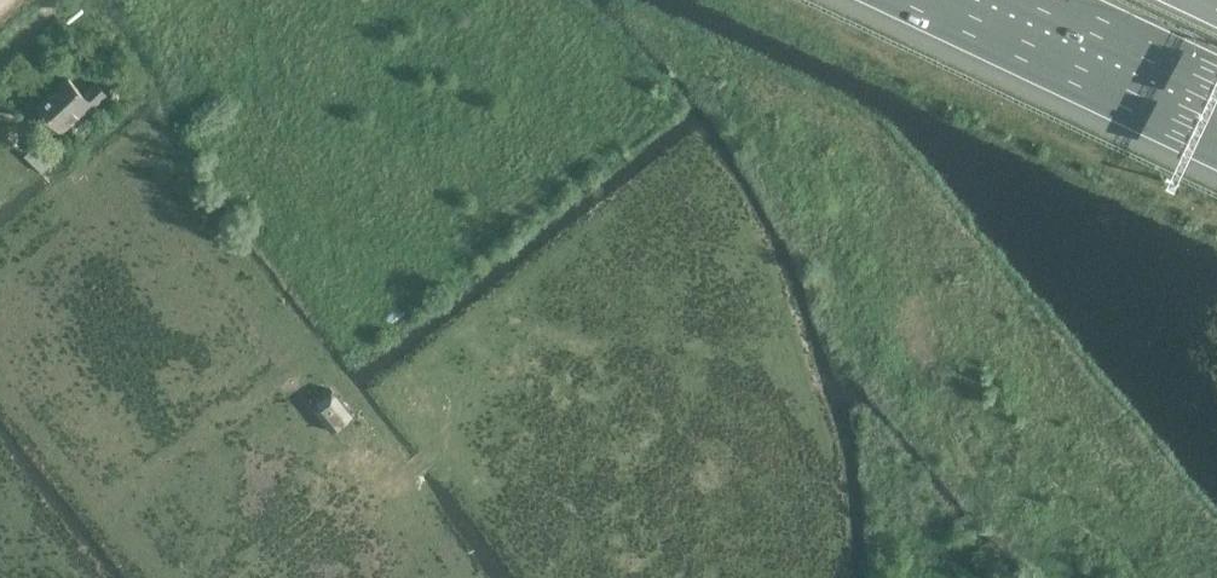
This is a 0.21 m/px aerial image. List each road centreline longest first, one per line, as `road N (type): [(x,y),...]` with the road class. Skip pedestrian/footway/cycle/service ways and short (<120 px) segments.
road 1 (motorway): [(978,0),(1216,114)]

